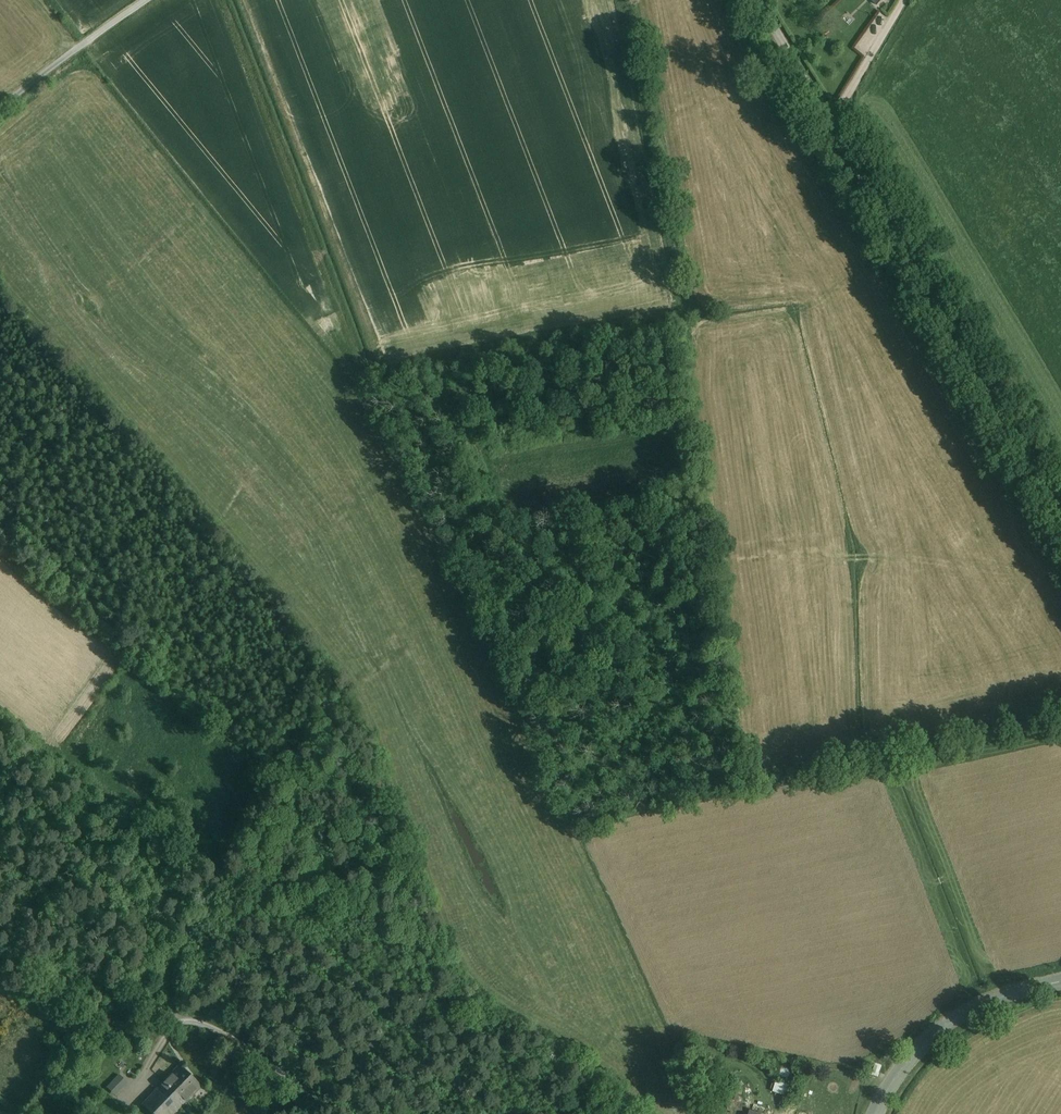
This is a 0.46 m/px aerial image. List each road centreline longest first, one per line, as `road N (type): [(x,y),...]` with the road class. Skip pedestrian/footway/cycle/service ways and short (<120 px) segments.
road 1 (unclassified): [(1060,502),(758,0)]
road 2 (unclassified): [(1060,983),(987,1002),(950,1022),(919,1049),(875,1113)]
road 3 (unclassified): [(180,1014),(255,1051),(347,1113)]

